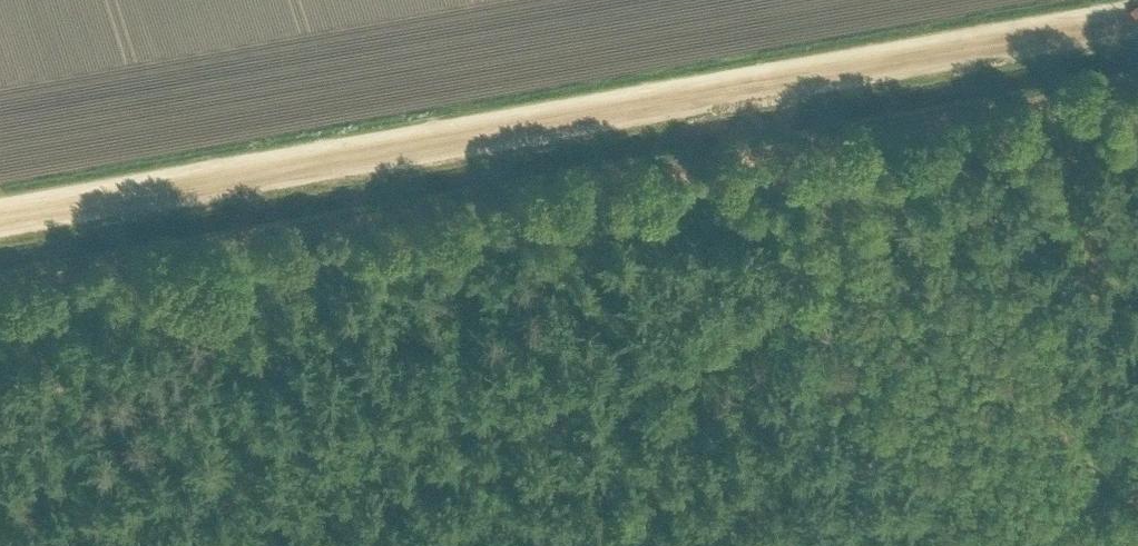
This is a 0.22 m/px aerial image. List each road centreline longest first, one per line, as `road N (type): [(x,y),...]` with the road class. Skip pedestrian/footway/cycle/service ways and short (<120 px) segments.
road 1 (track): [(0,219),(1137,22)]

